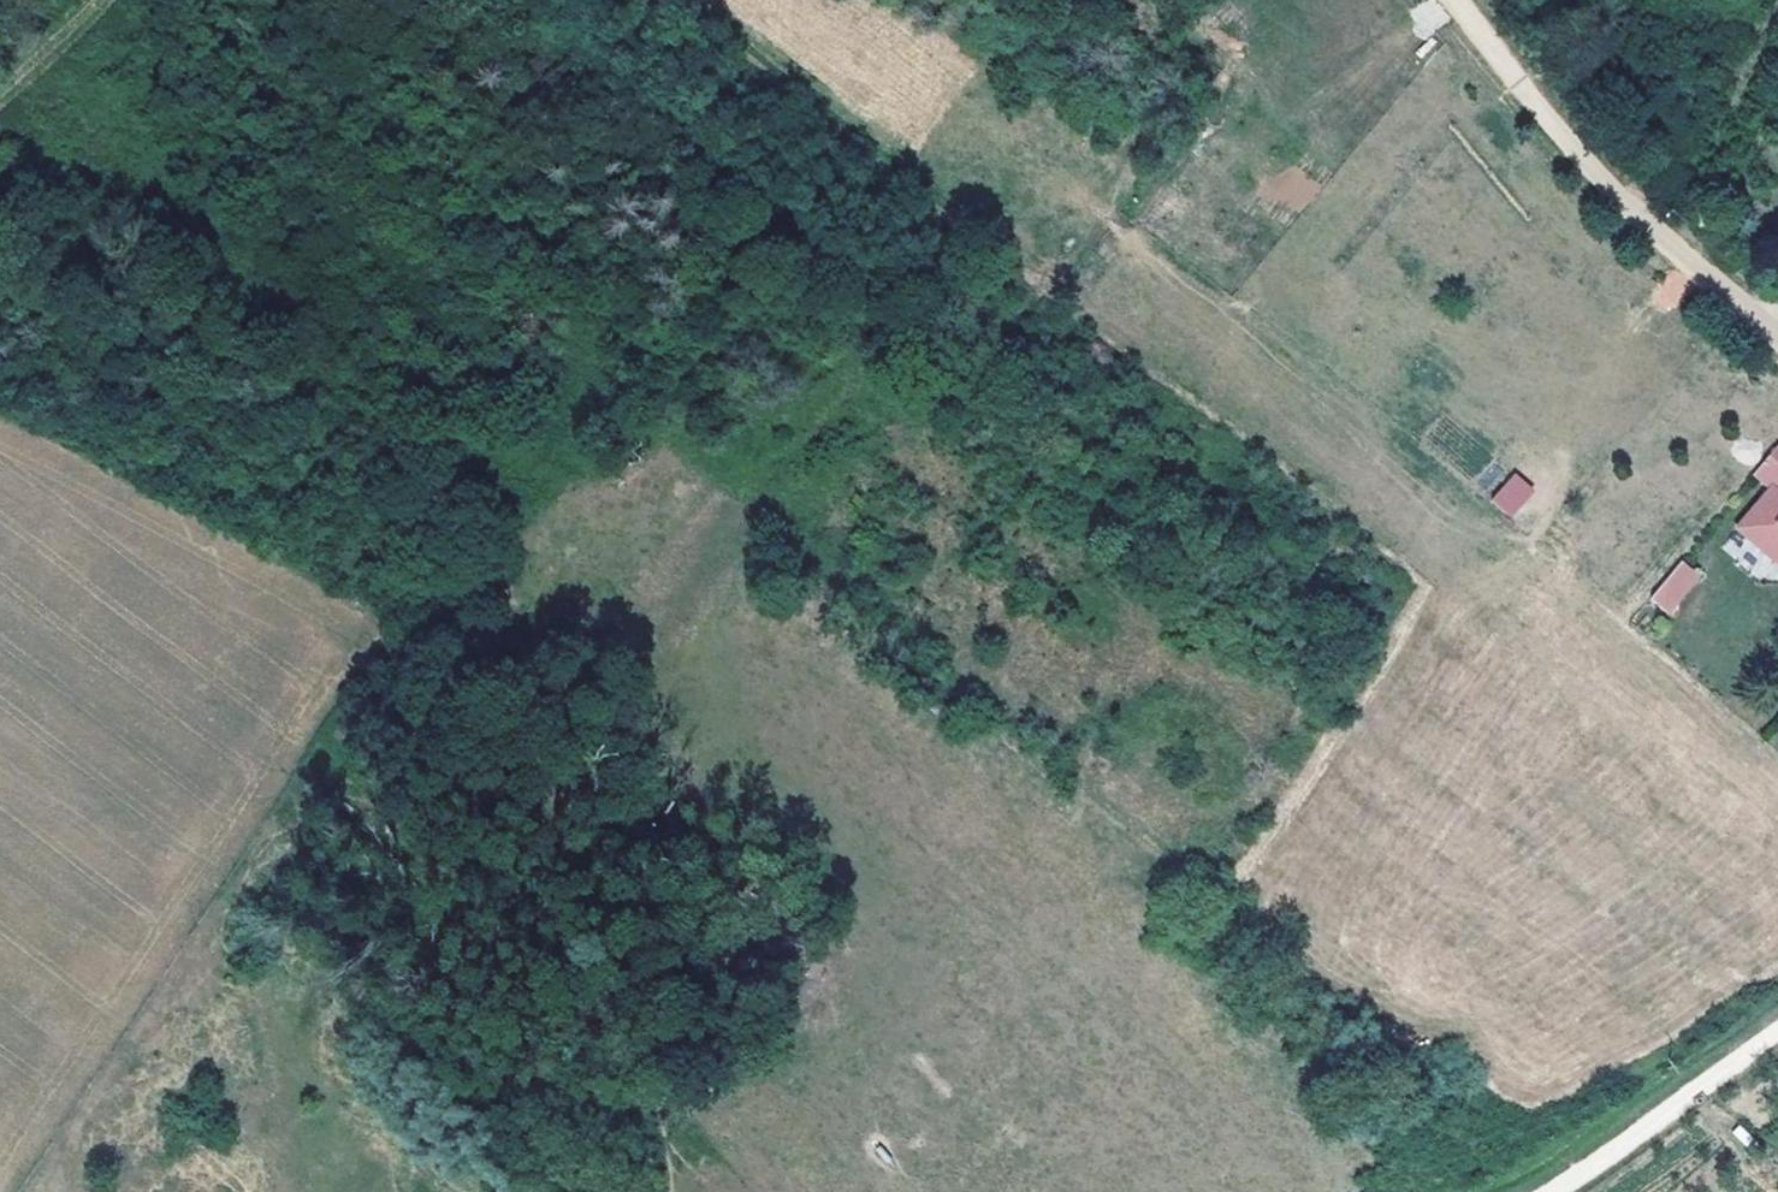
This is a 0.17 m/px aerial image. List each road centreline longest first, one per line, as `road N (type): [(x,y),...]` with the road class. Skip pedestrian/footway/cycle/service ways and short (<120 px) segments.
road 1 (track): [(1777,1022),(1520,1191)]
road 2 (unclassified): [(1648,230),(1527,99),(1455,0)]
road 3 (track): [(1769,0),(1765,34),(1739,94),(1675,179),(1634,217)]
road 4 (residential): [(1648,230),(1777,343)]

